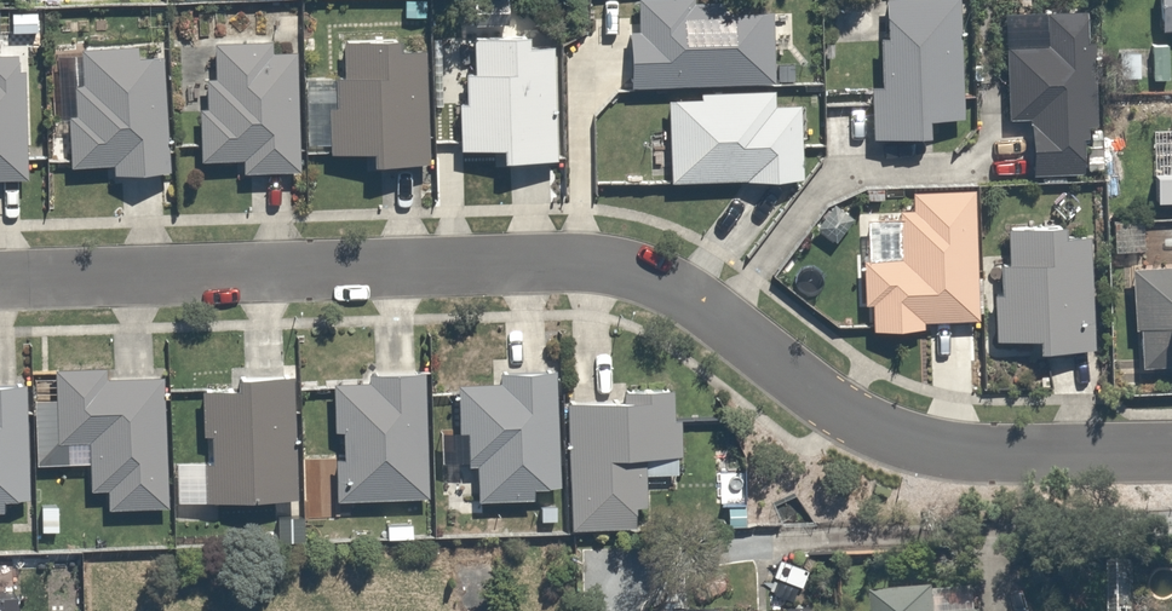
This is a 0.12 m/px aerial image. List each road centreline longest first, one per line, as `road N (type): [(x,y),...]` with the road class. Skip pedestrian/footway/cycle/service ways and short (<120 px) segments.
road 1 (residential): [(0,280),(572,263),(651,286),(856,420),(915,445),(974,457),(1171,452)]

